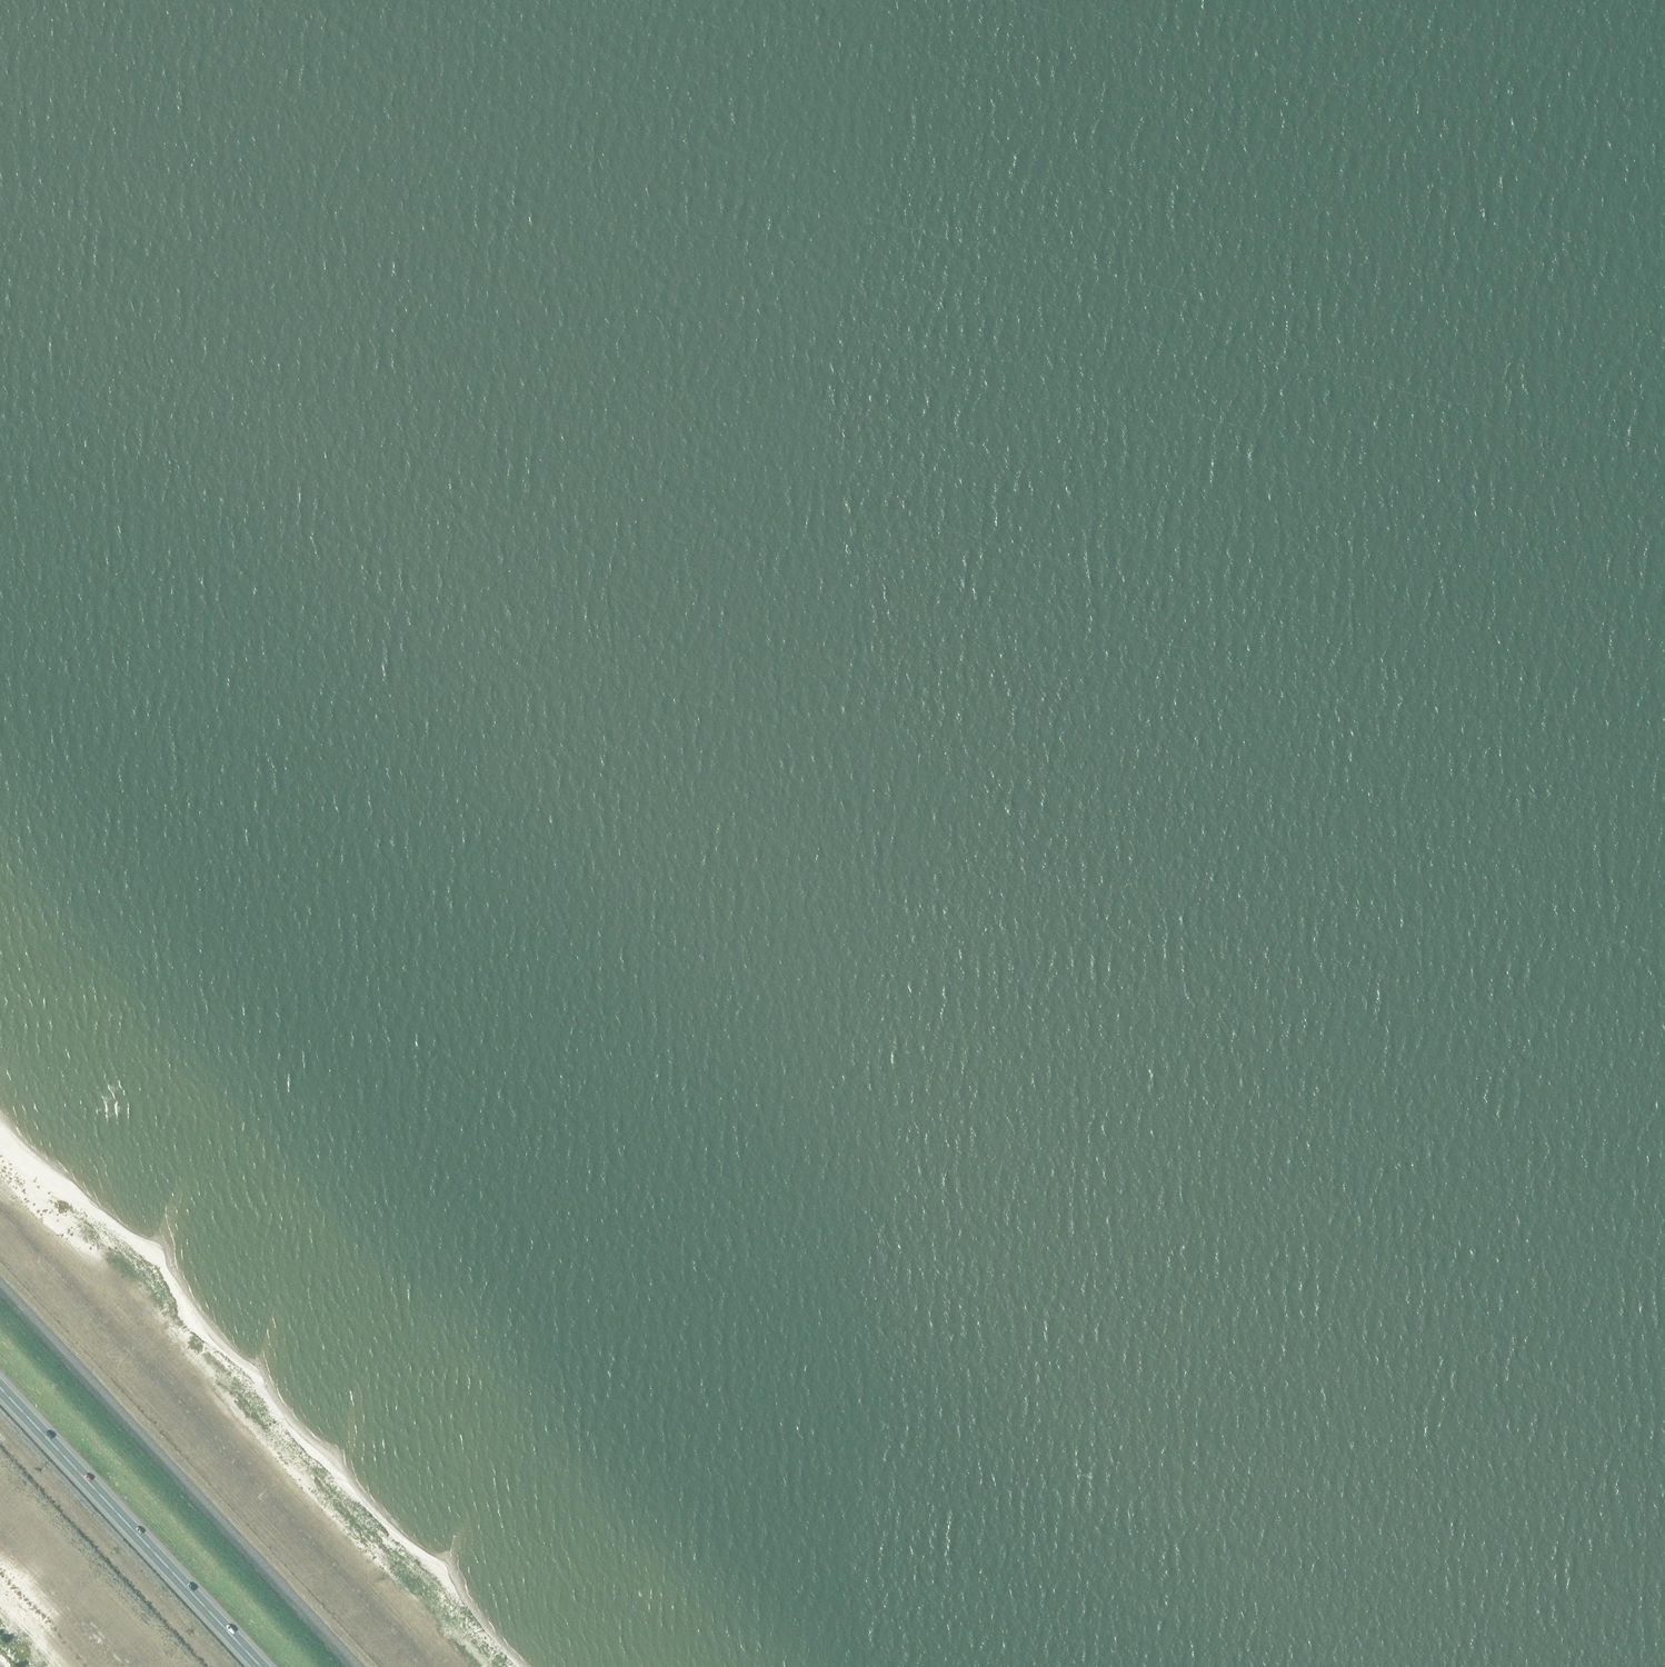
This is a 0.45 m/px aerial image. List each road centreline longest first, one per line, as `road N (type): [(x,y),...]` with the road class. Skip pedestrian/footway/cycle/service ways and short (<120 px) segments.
road 1 (trunk): [(260,1666),(0,1389)]

